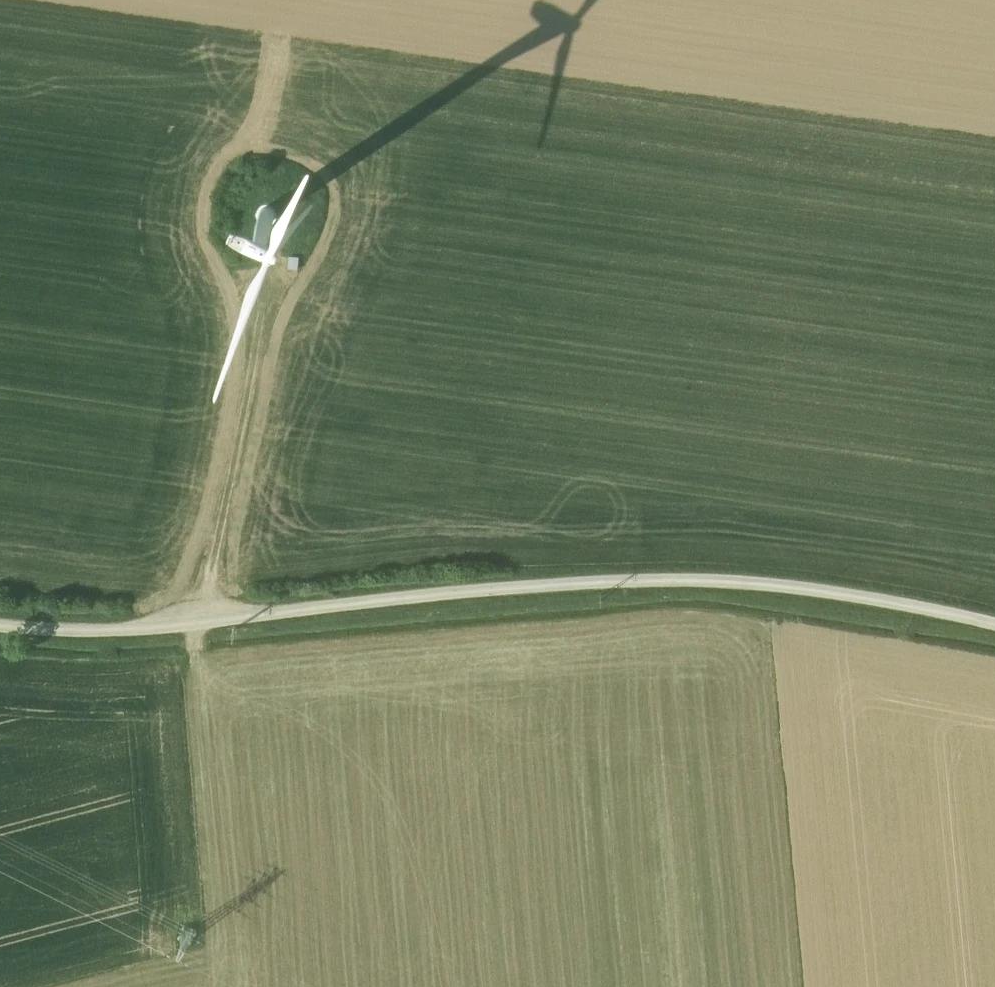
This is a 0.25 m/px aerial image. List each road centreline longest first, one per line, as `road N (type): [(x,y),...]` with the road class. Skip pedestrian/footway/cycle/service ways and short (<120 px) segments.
road 1 (unclassified): [(0,619),(108,626),(641,574),(760,575),(994,617)]
road 2 (track): [(274,210),(242,453),(206,616)]

